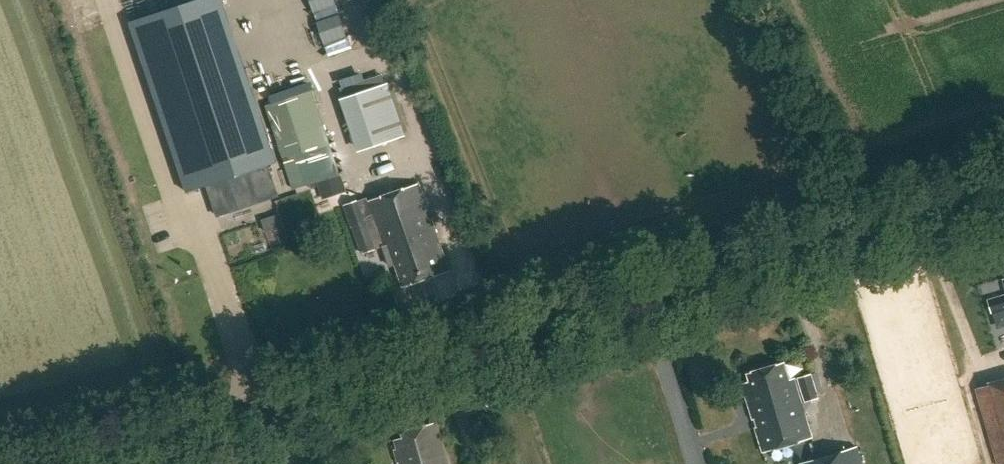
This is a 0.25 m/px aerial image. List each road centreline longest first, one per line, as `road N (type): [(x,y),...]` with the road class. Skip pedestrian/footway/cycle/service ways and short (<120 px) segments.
road 1 (tertiary): [(27,463),(1003,181)]

